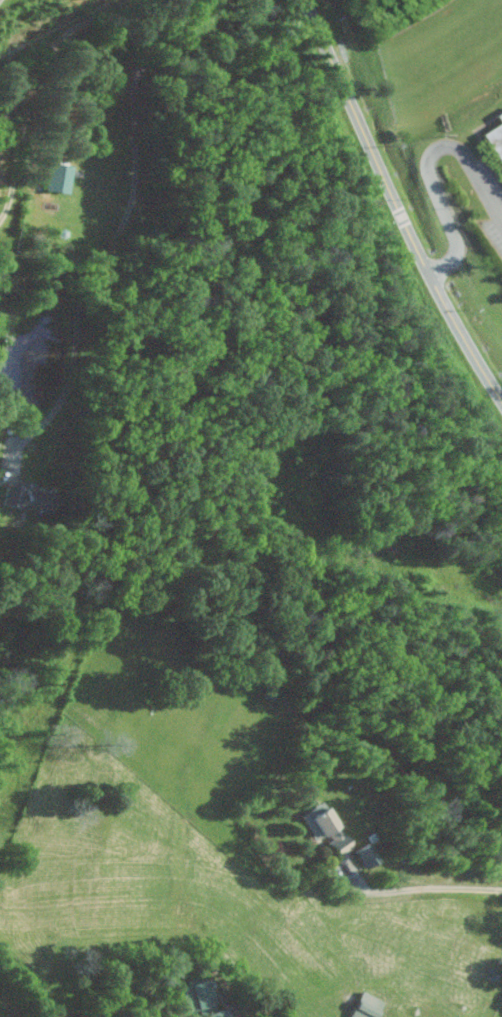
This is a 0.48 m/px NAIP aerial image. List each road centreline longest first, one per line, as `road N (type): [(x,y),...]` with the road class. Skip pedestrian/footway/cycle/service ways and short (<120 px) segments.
road 1 (tertiary): [(501,397),(429,275),(307,0)]

